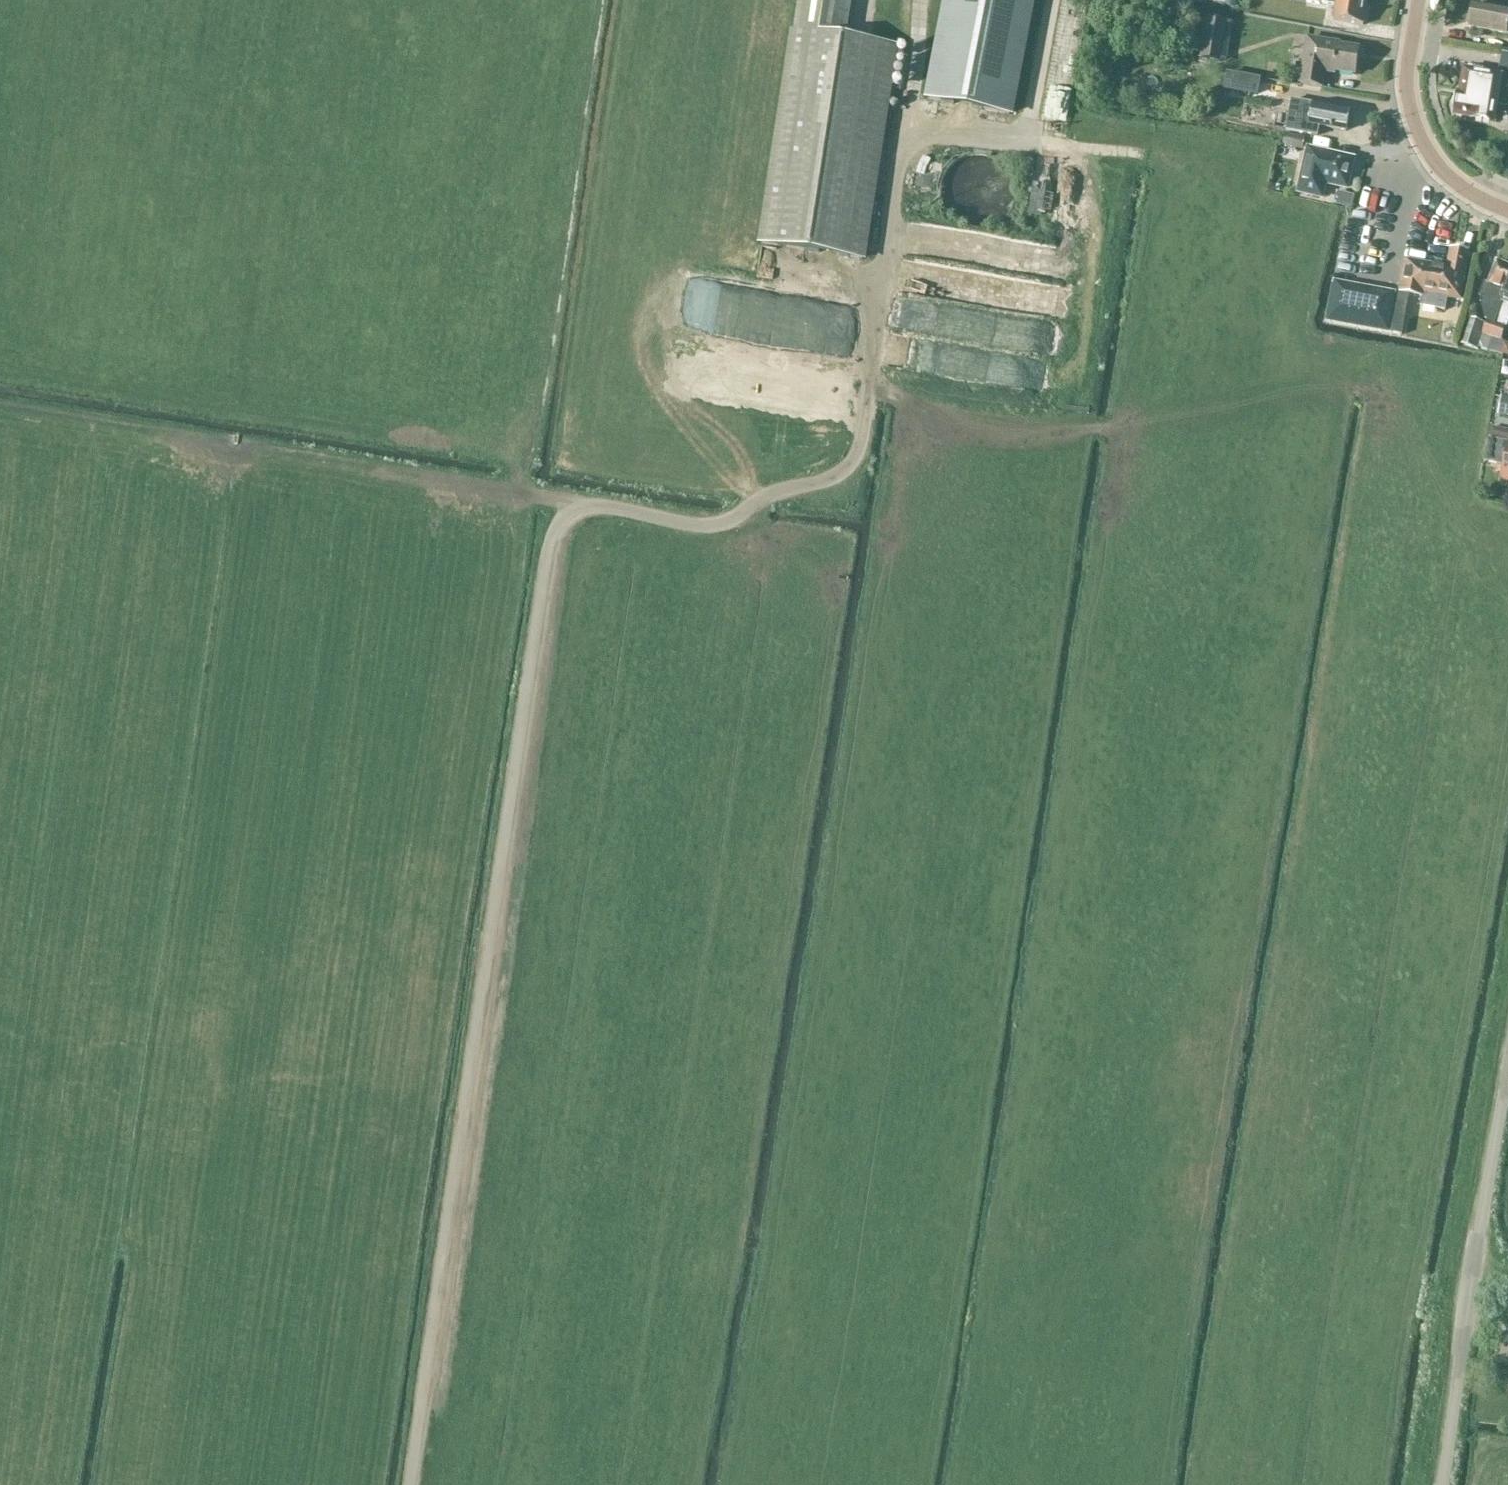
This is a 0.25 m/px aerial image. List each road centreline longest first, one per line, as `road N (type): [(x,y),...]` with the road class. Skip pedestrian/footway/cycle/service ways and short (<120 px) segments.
road 1 (unclassified): [(1439,1484),(1507,1077)]
road 2 (tertiary): [(1507,212),(1457,190),(1429,158),(1411,119),(1417,0)]

